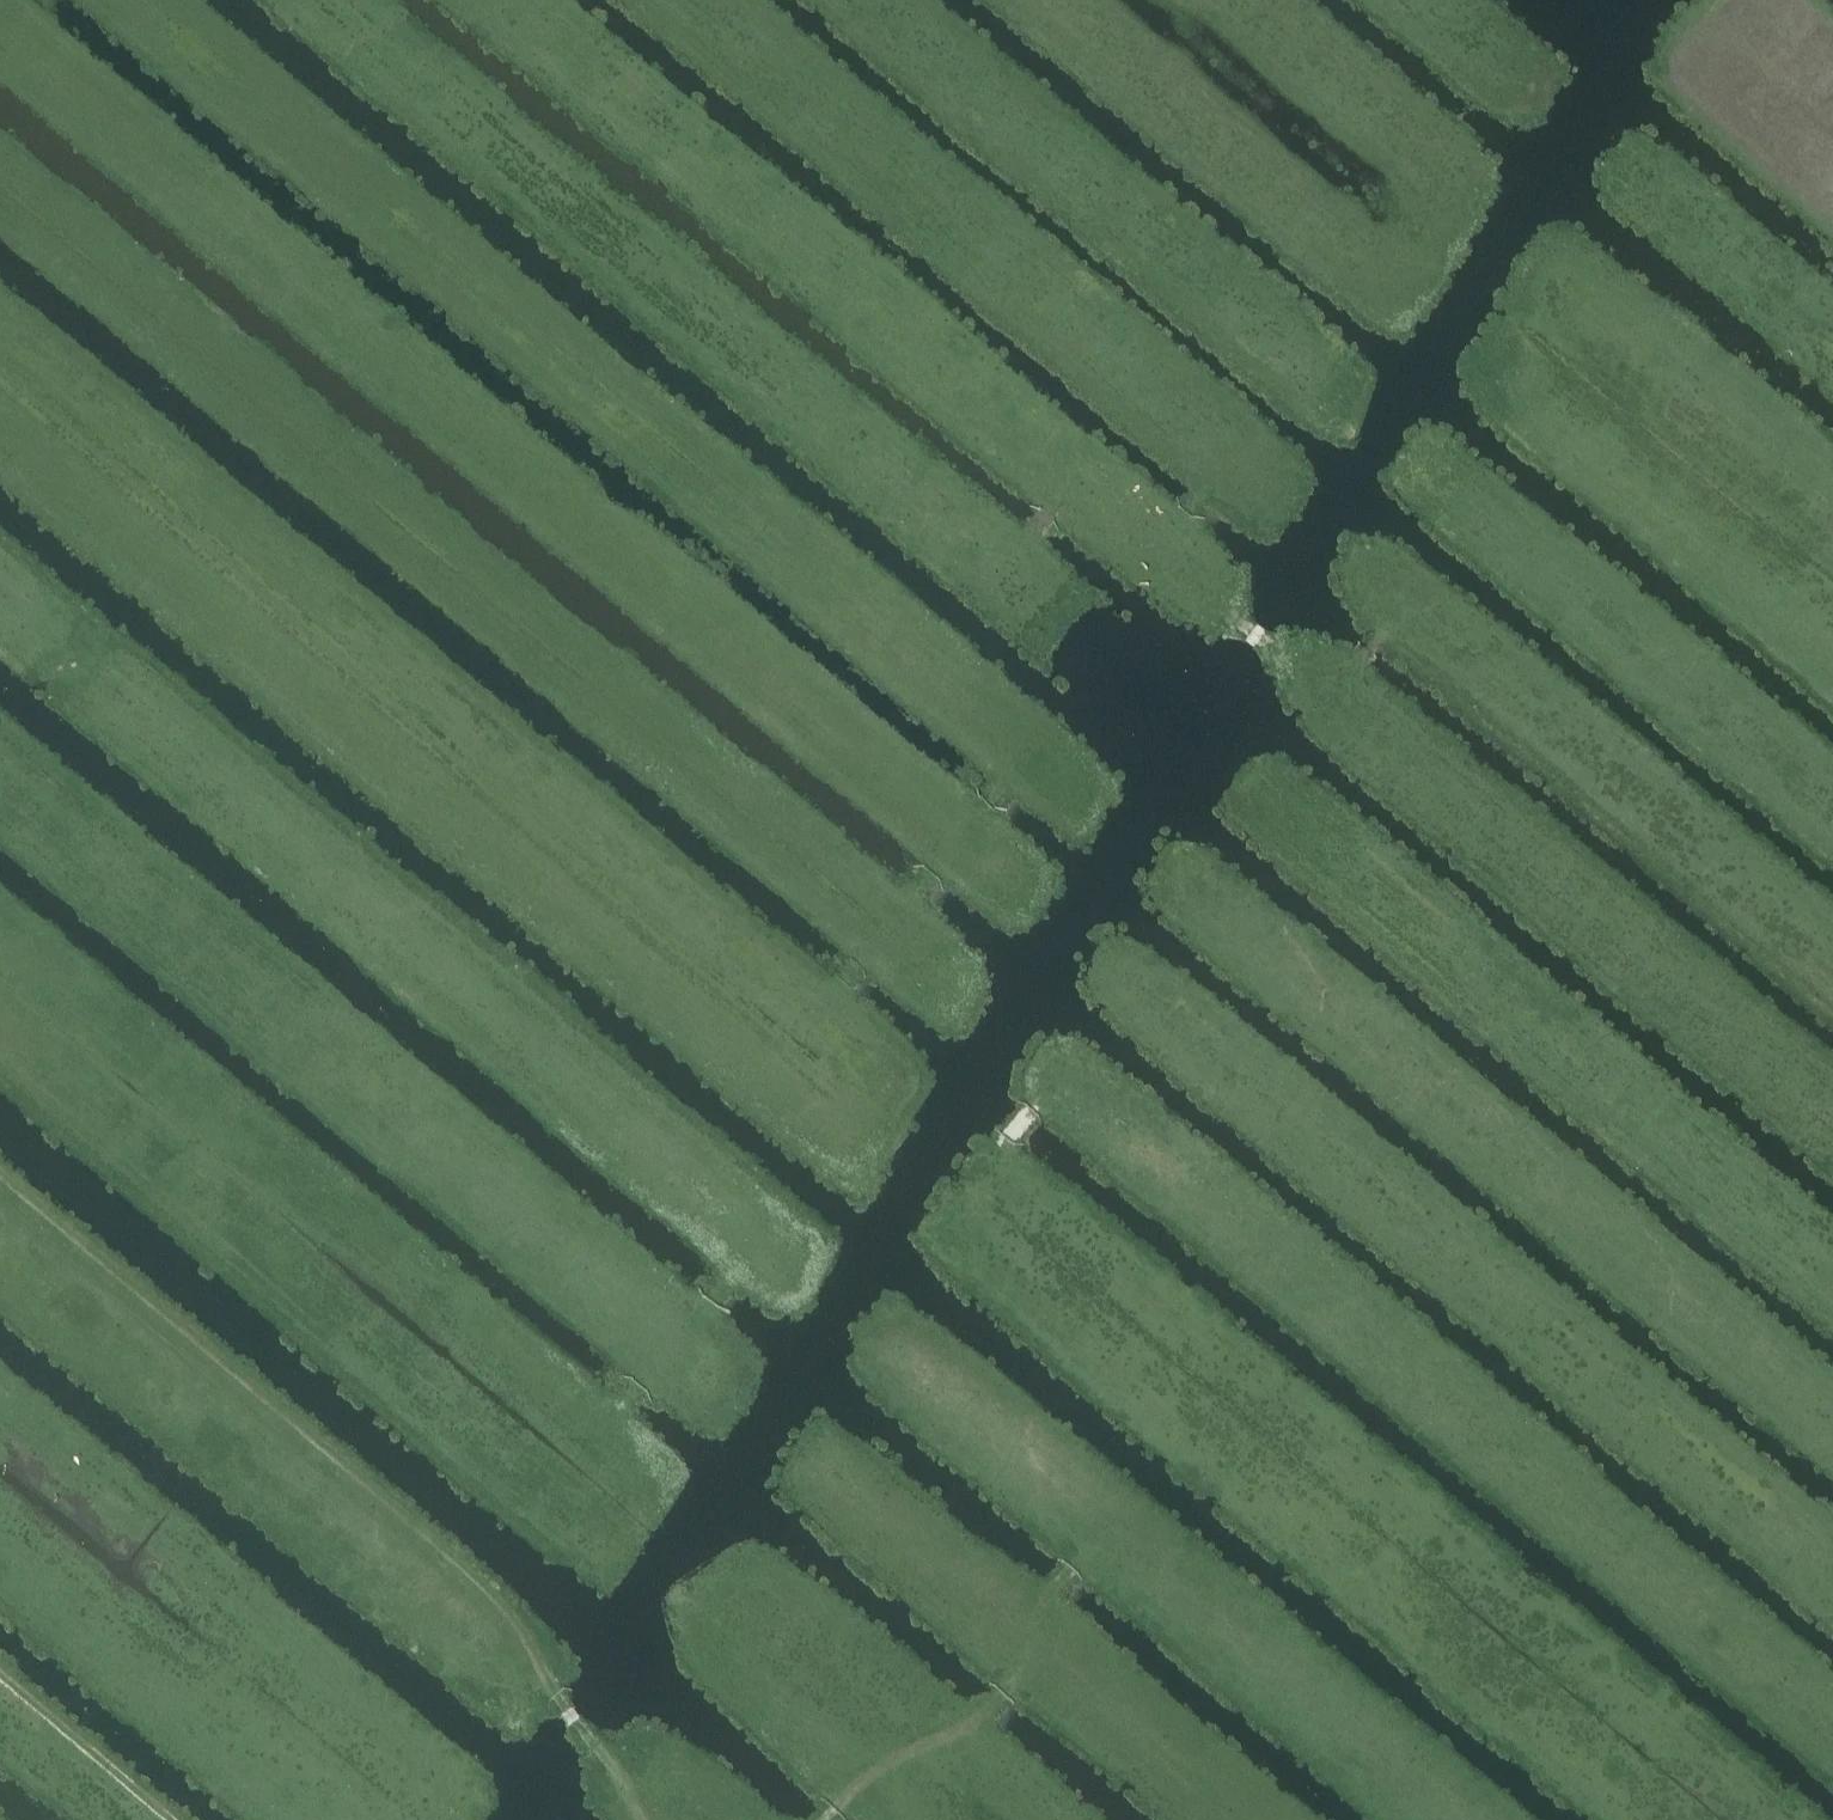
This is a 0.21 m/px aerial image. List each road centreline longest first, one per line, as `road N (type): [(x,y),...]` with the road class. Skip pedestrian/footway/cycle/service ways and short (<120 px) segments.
road 1 (track): [(640,1819),(514,1620),(475,1574),(0,1173)]
road 2 (track): [(821,1819),(868,1770),(989,1710),(1009,1685),(1040,1610),(1083,1558),(1185,1645)]
road 3 (track): [(175,1819),(0,1668)]

